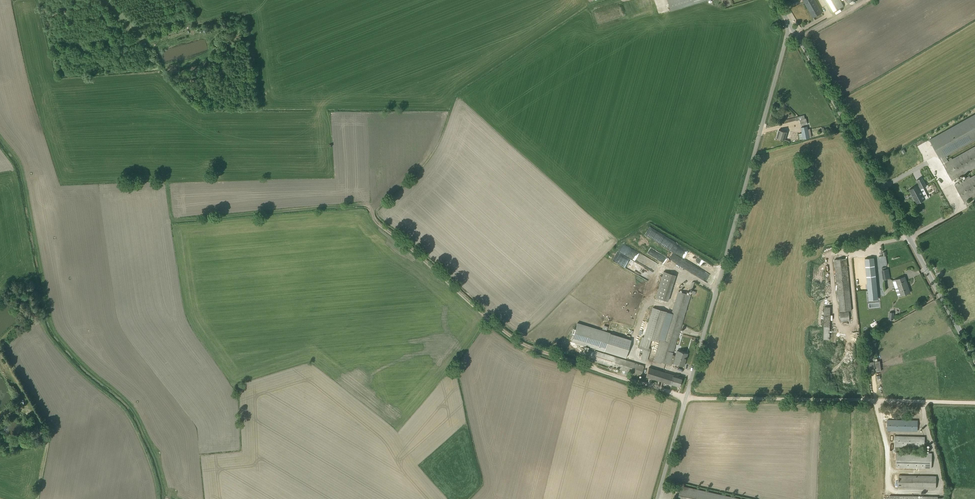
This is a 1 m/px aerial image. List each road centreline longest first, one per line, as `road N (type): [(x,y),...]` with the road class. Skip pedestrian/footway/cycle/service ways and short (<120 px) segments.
road 1 (track): [(974,402),(685,398),(525,345),(364,205),(173,220)]
road 2 (unclassified): [(791,27),(657,498)]
road 3 (unclassified): [(974,361),(791,27)]
road 4 (track): [(37,498),(47,440),(28,409),(0,418)]

